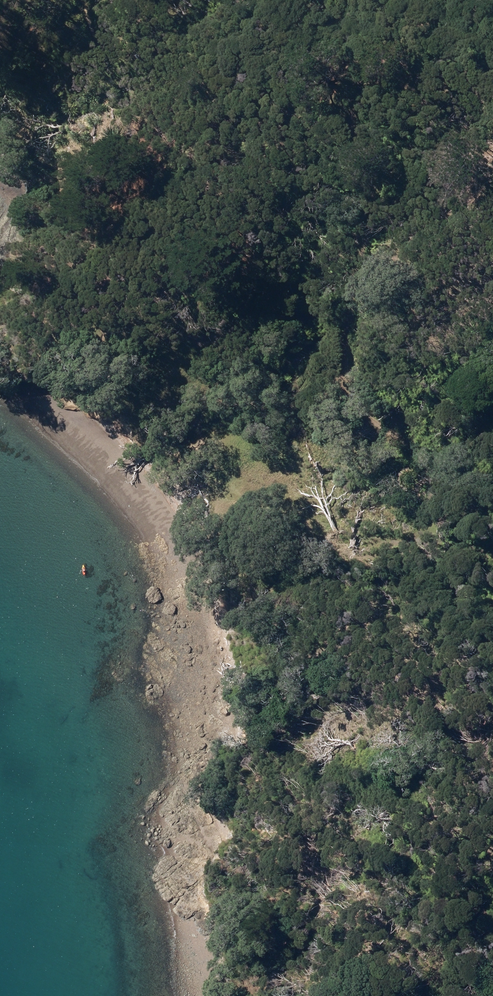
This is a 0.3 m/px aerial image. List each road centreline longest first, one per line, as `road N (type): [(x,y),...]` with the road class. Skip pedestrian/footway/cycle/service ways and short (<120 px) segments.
road 1 (track): [(414,0),(359,113),(373,196),(339,366),(410,474),(415,527),(343,533),(265,500),(209,449)]
road 2 (track): [(209,449),(189,591),(200,711),(190,852),(203,995)]
road 3 (track): [(209,449),(146,406),(102,330),(154,177),(120,93),(53,0)]

